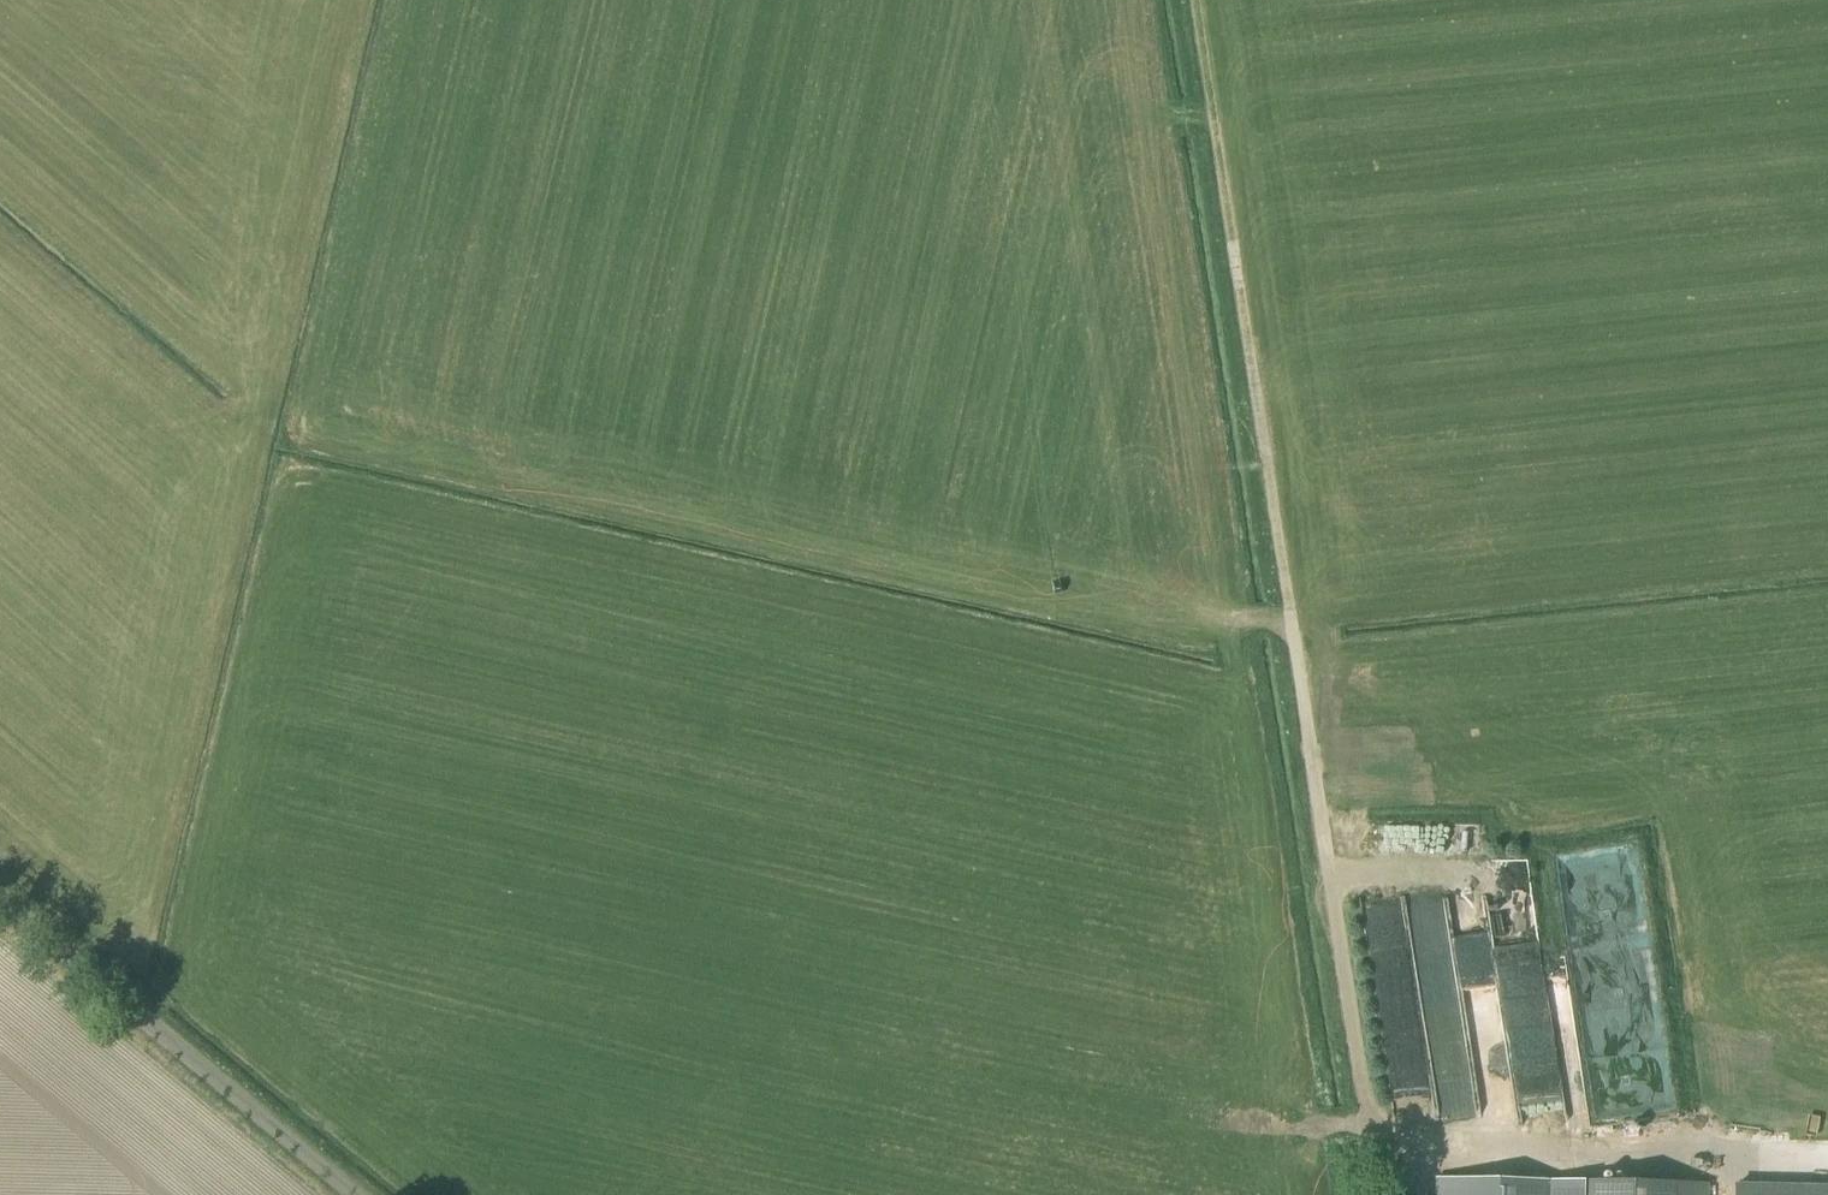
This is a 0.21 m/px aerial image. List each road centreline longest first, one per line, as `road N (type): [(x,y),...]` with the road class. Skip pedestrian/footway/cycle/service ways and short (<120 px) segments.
road 1 (unclassified): [(370,1194),(0,889)]

